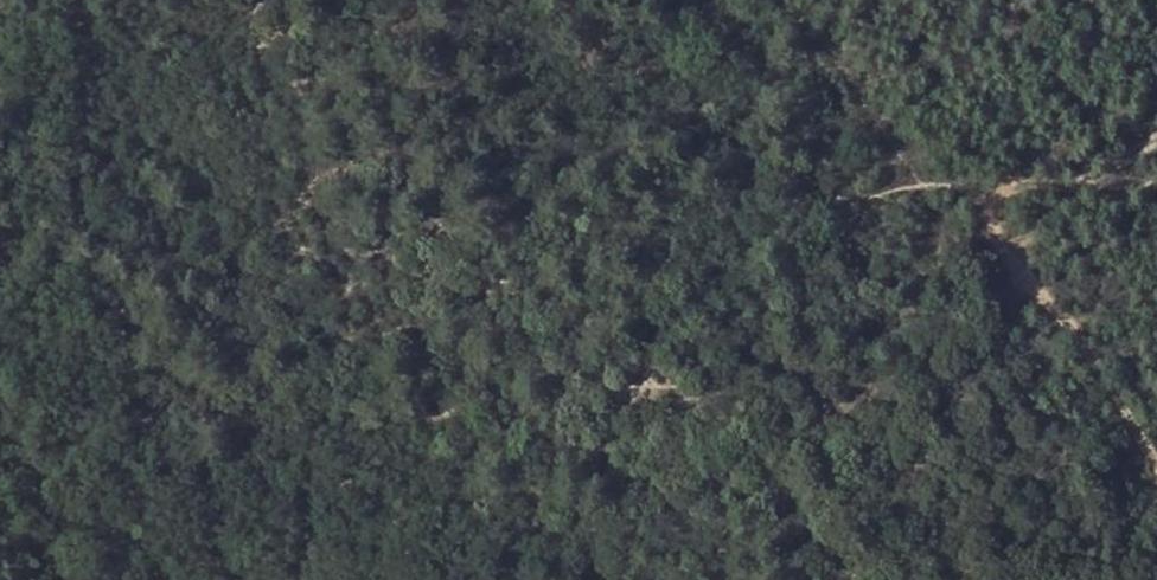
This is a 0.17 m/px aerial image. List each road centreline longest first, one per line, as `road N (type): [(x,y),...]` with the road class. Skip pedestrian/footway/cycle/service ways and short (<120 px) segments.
road 1 (track): [(1156,471),(1085,352),(990,223),(1024,183)]

